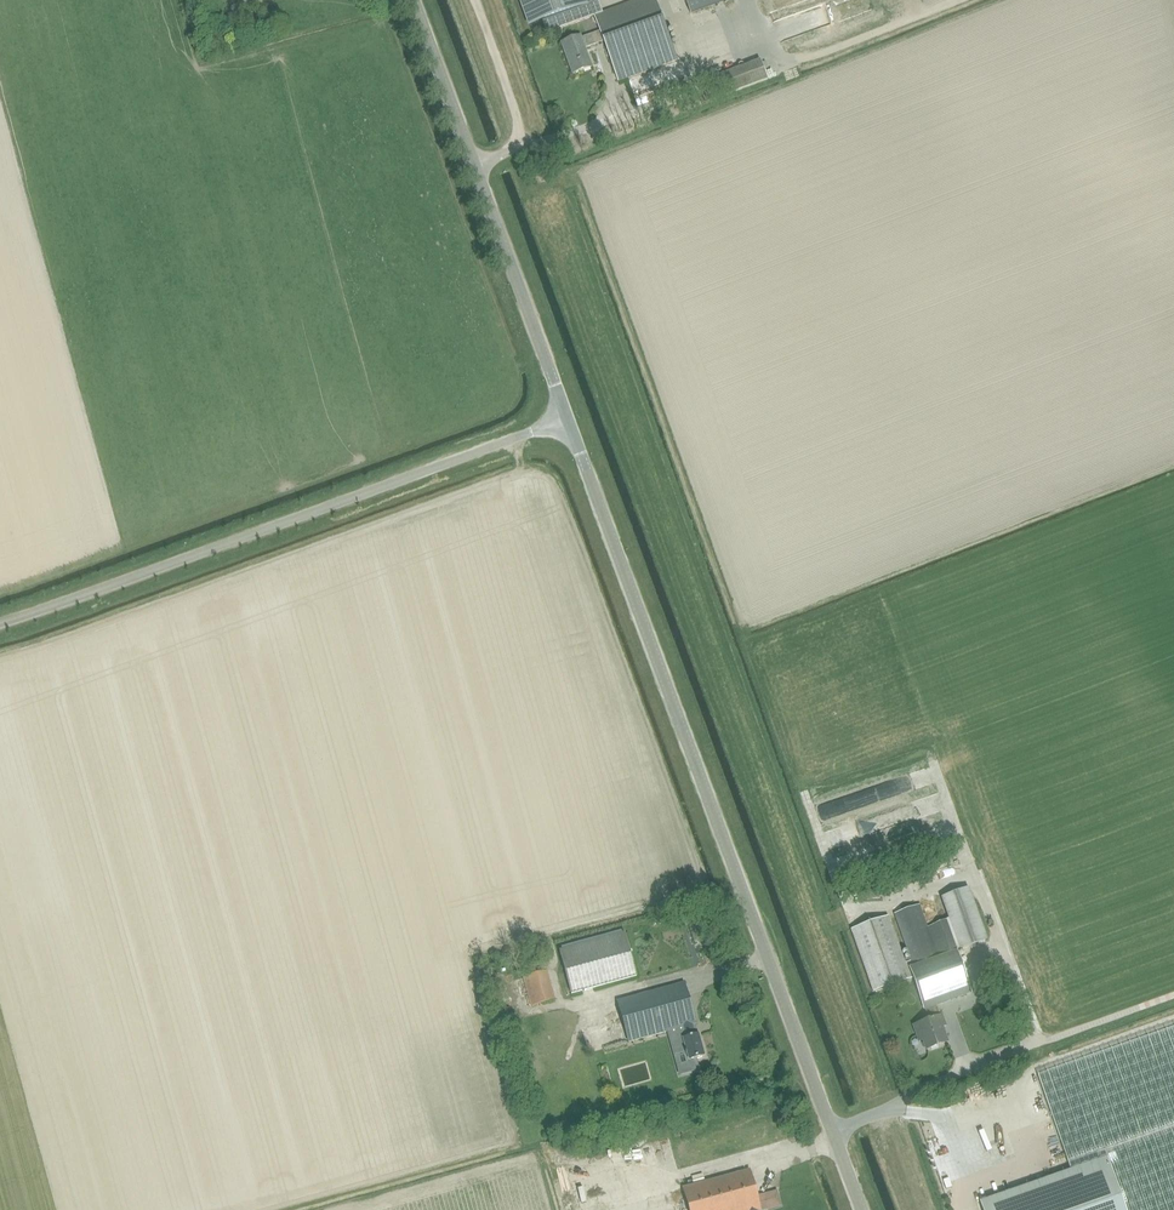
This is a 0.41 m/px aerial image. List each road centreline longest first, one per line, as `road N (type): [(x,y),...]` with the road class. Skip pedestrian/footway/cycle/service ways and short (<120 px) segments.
road 1 (secondary): [(861,1209),(567,420)]
road 2 (unclassified): [(0,623),(567,420)]
road 3 (secondary): [(567,420),(413,0)]

